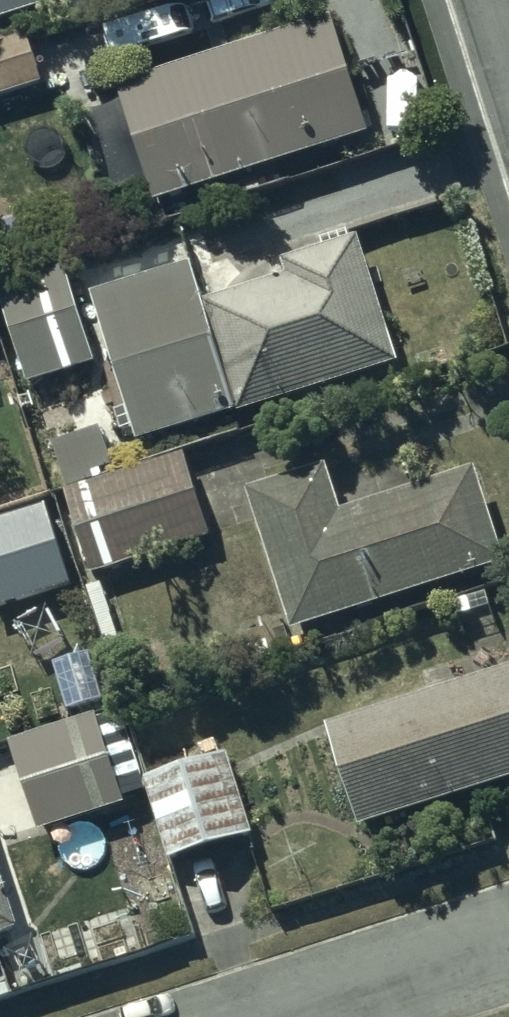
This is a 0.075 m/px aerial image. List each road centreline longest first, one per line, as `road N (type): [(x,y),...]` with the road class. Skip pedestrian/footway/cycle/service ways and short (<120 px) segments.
road 1 (residential): [(286,1016),(508,945)]

